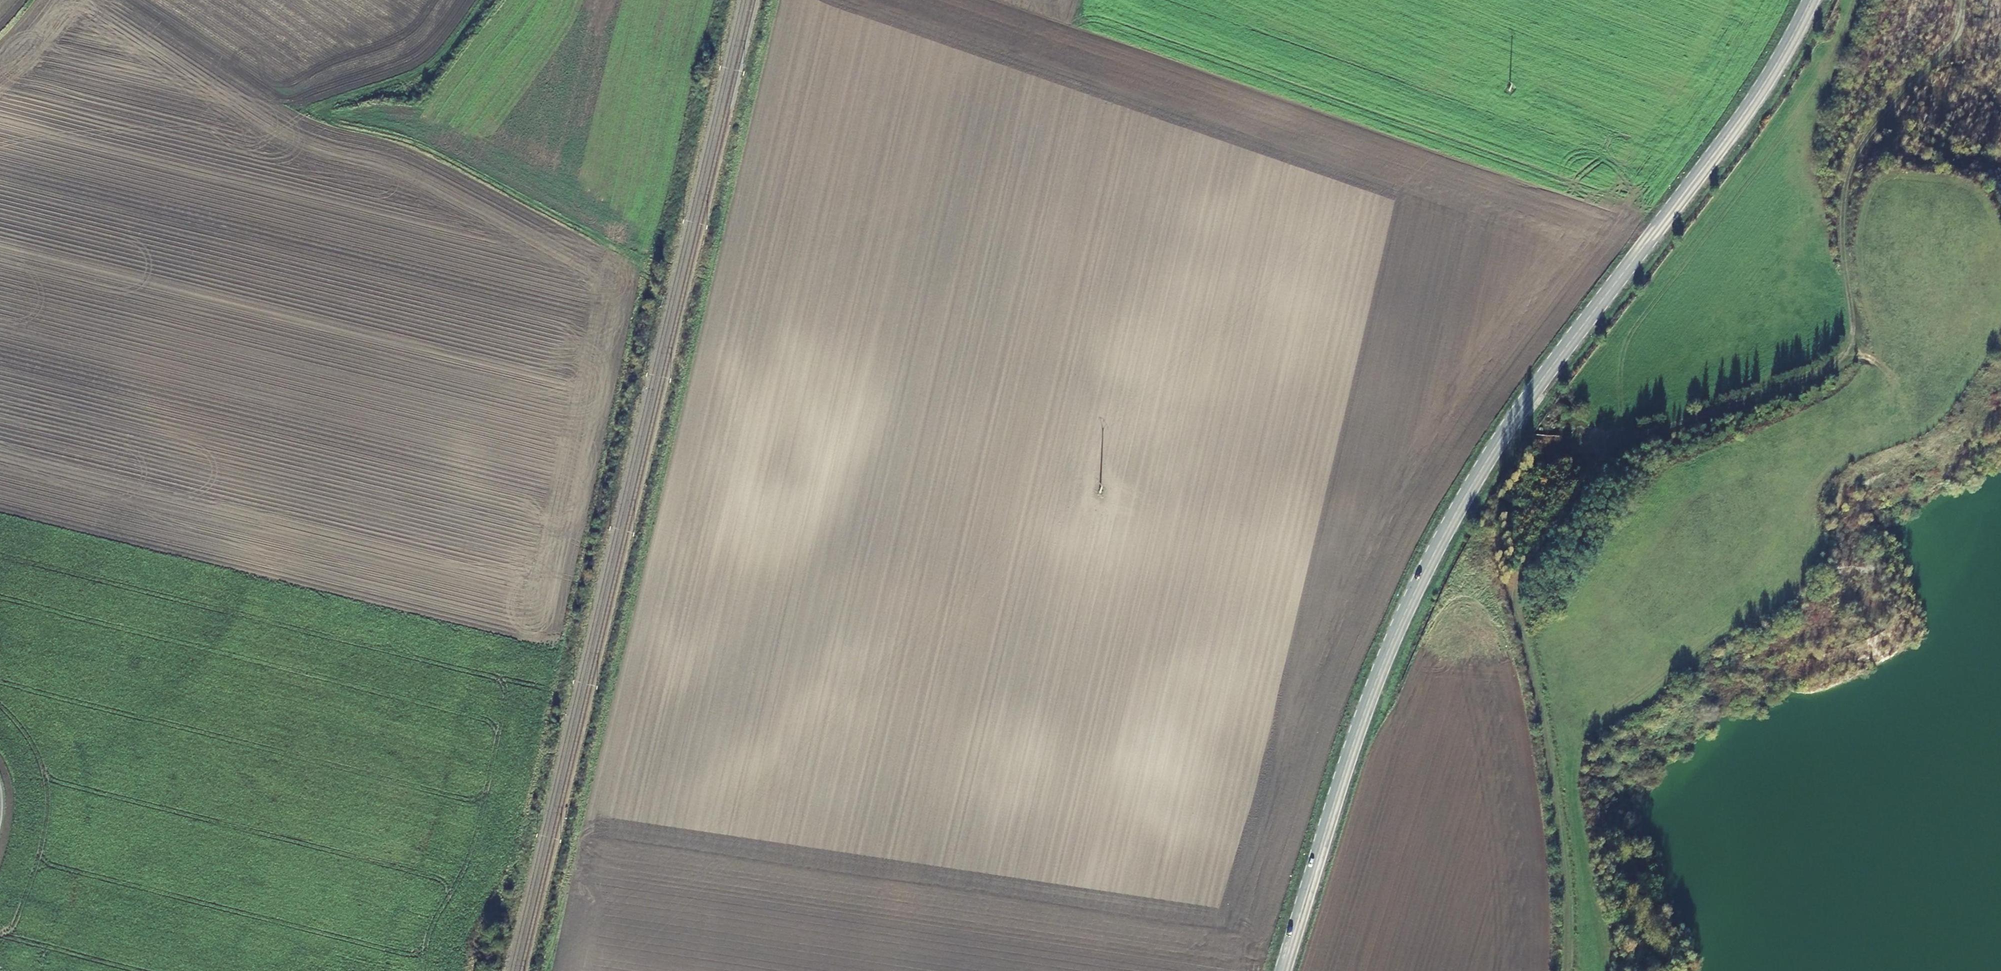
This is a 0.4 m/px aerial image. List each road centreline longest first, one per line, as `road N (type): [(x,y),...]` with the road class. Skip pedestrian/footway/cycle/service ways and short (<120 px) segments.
road 1 (tertiary): [(1285,970),(1357,734),(1433,554),(1503,436),(1752,103),(1811,0)]

